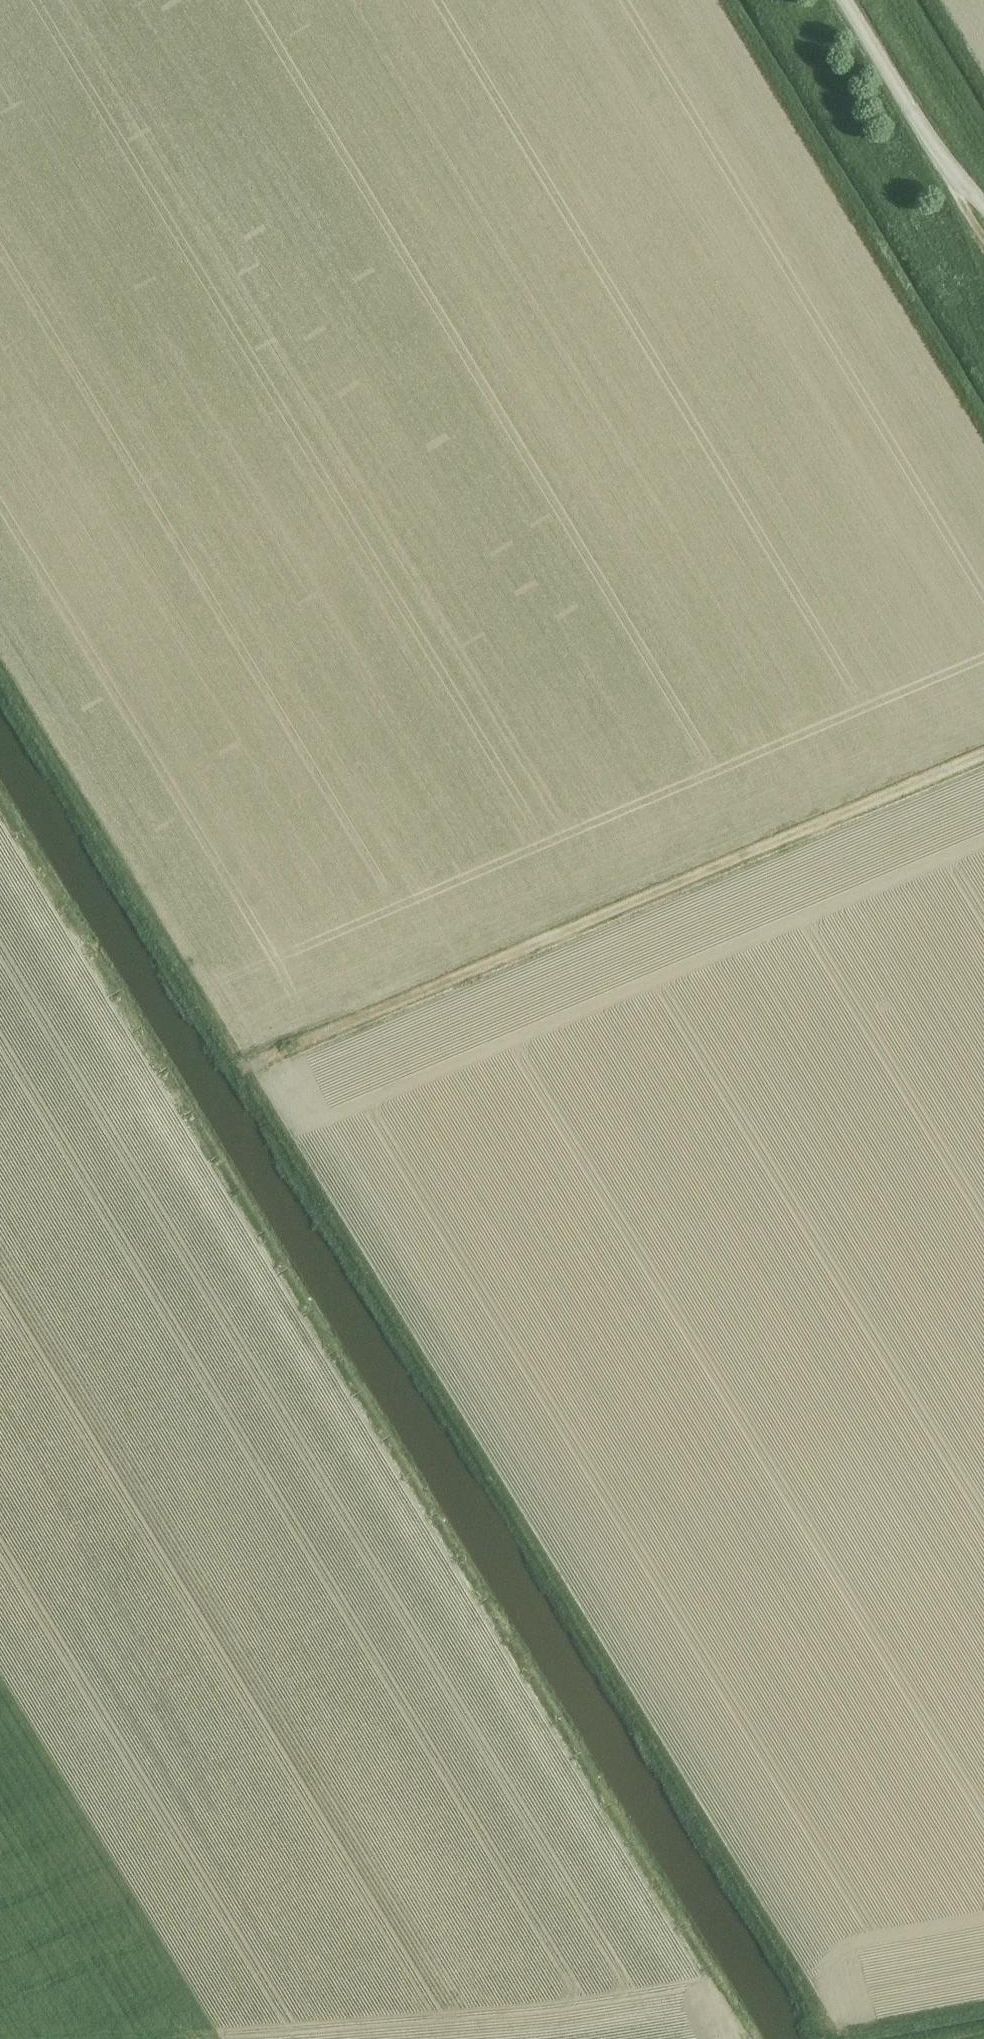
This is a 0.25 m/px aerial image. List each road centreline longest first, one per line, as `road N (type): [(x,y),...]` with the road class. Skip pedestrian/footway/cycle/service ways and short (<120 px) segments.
road 1 (track): [(983,756),(252,1067),(0,643)]
road 2 (unclassified): [(983,210),(924,134),(846,0)]

